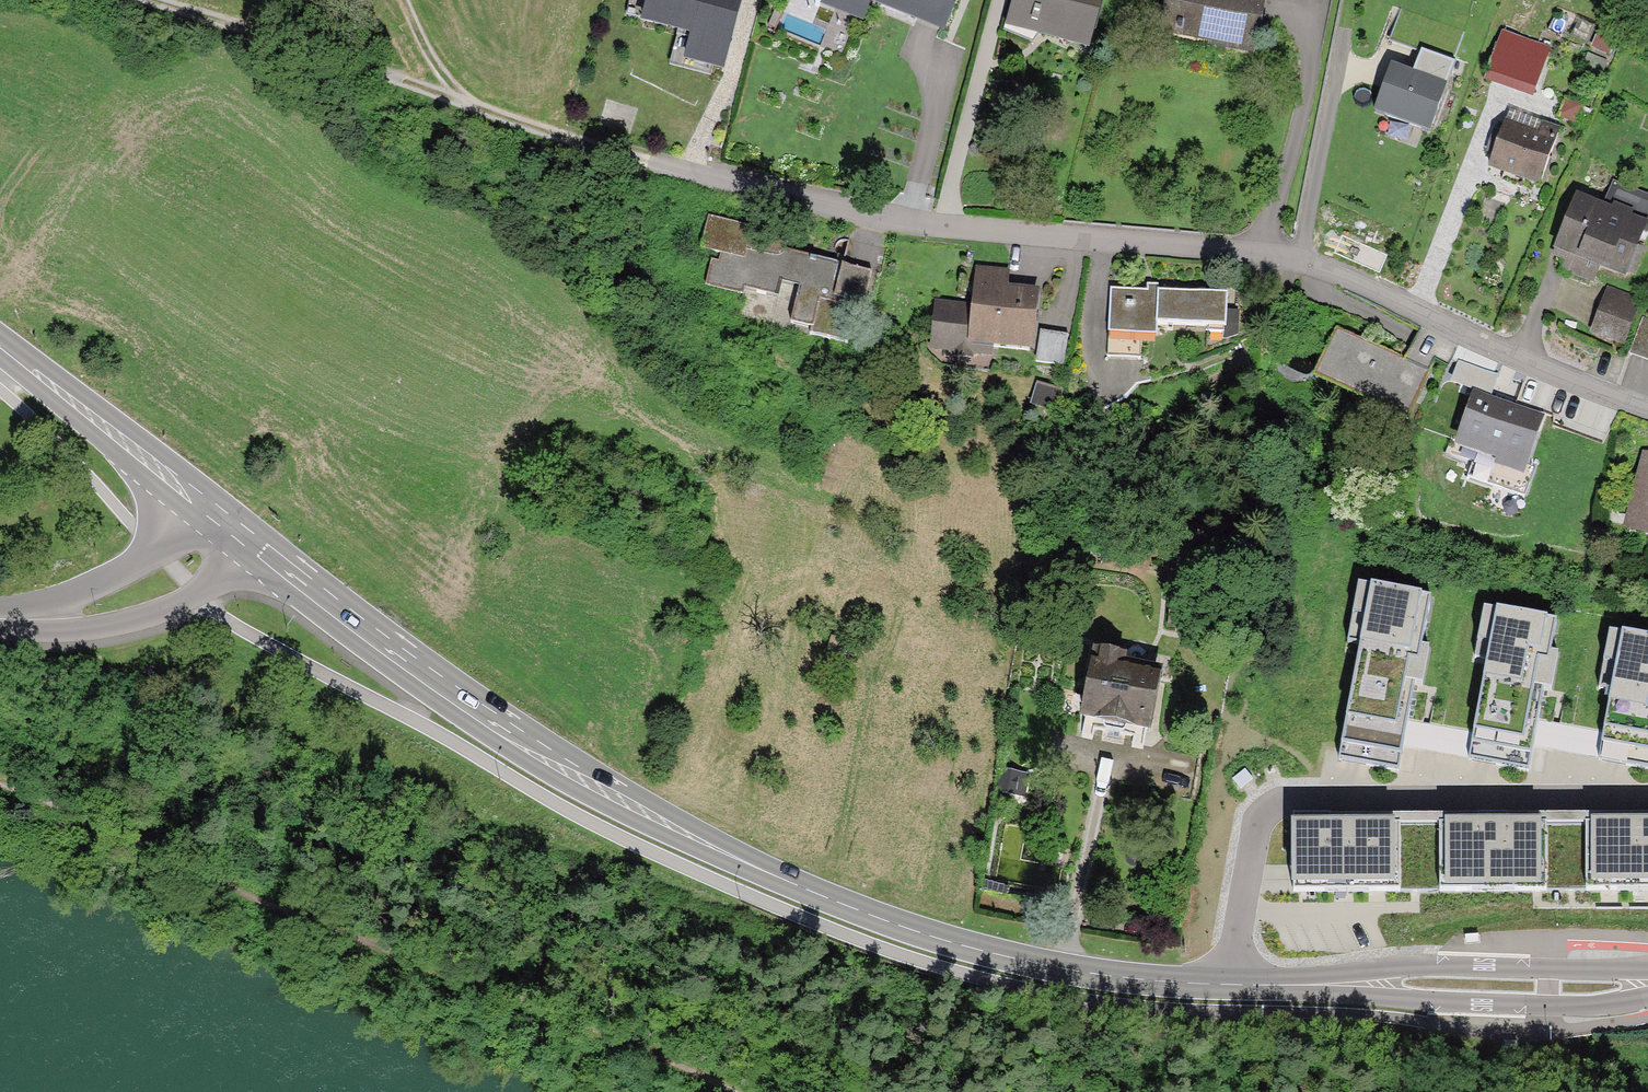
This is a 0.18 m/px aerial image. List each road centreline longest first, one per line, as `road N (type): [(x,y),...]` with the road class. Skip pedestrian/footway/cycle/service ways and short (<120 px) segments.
road 1 (secondary): [(1325,984),(1169,982),(1064,968),(884,922),(814,893),(577,776),(244,535)]
road 2 (residential): [(1647,408),(1493,352),(1304,257),(907,223),(639,159)]
road 3 (track): [(730,1091),(0,783)]
road 4 (secondary): [(1325,984),(1407,1000),(1519,1004),(1604,1006),(1647,997)]
road 5 (secondary): [(1647,969),(1408,966),(1325,984)]
road 6 (track): [(442,88),(150,0)]
road 7 (secondary): [(3,620),(107,625),(153,614),(196,592),(244,535)]
road 8 (secondary): [(197,499),(7,351)]
road 9 (secondary): [(197,499),(130,567),(3,620)]
road 10 (track): [(639,159),(442,88)]

